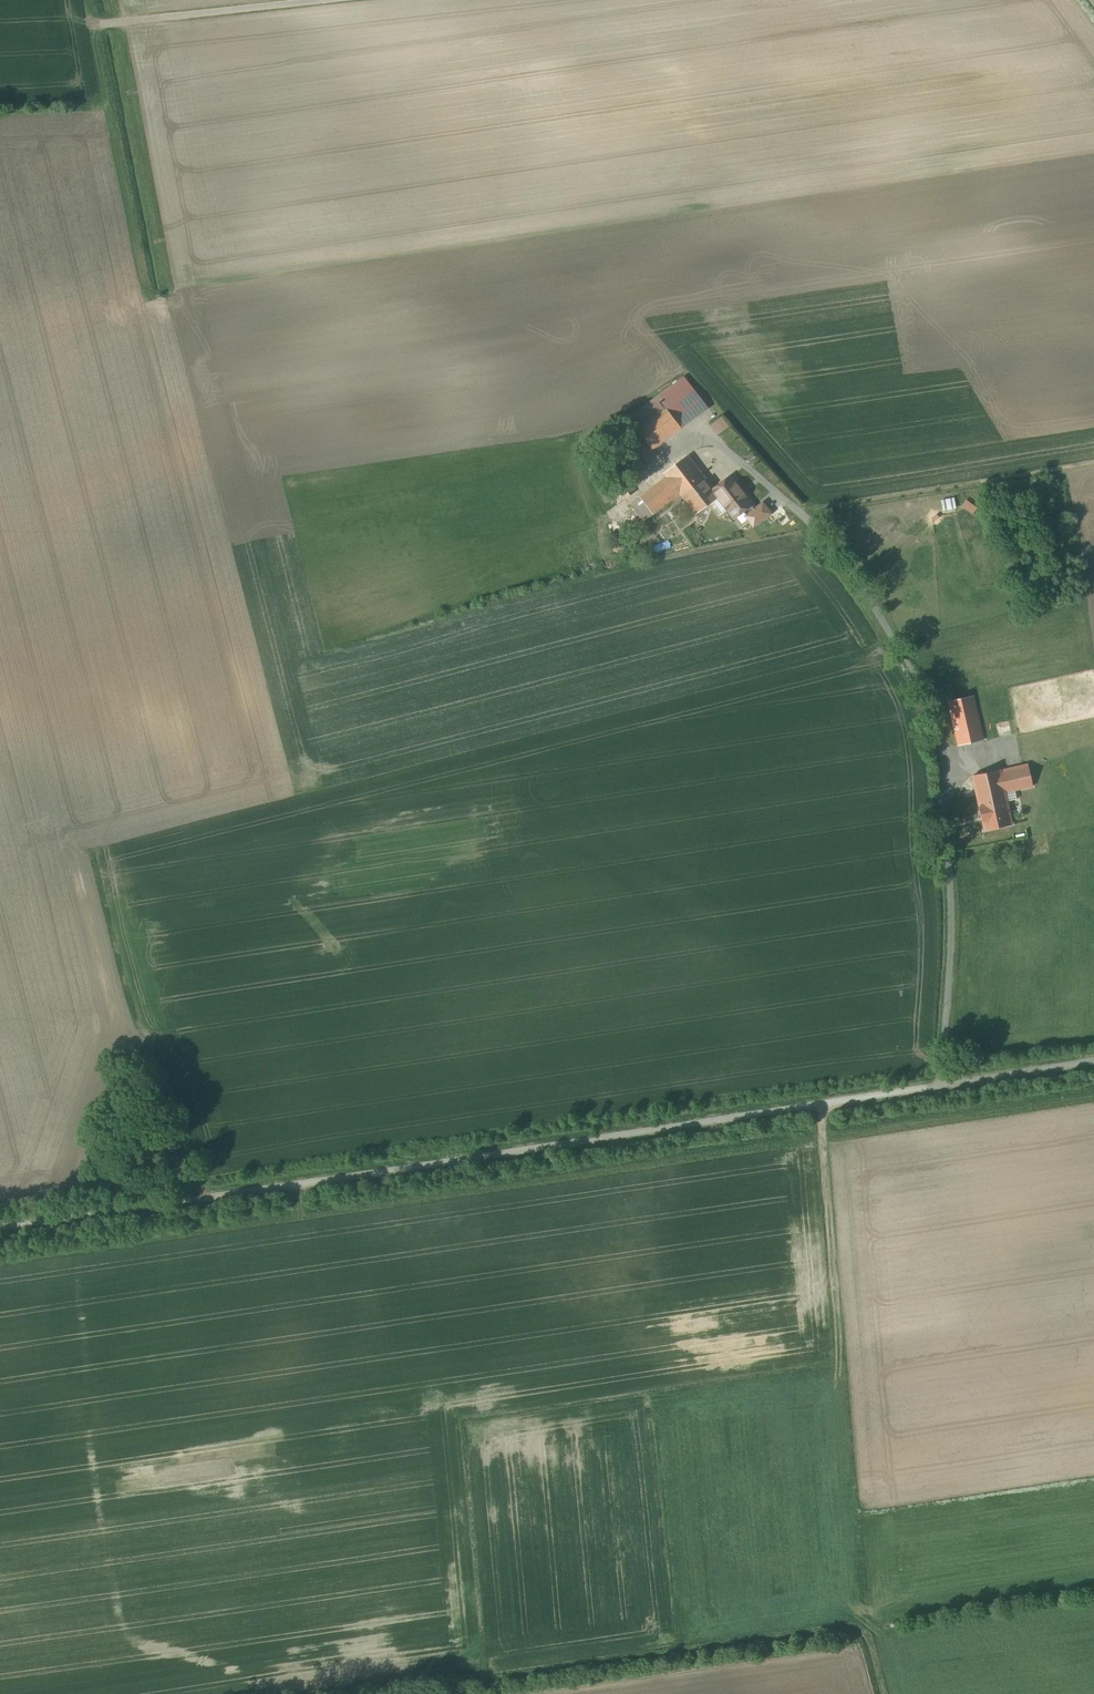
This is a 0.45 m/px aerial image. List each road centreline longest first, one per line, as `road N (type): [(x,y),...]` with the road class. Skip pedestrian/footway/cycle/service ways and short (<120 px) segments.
road 1 (unclassified): [(1093,1061),(0,1229)]
road 2 (track): [(820,1104),(842,1367)]
road 3 (track): [(319,0),(96,25)]

